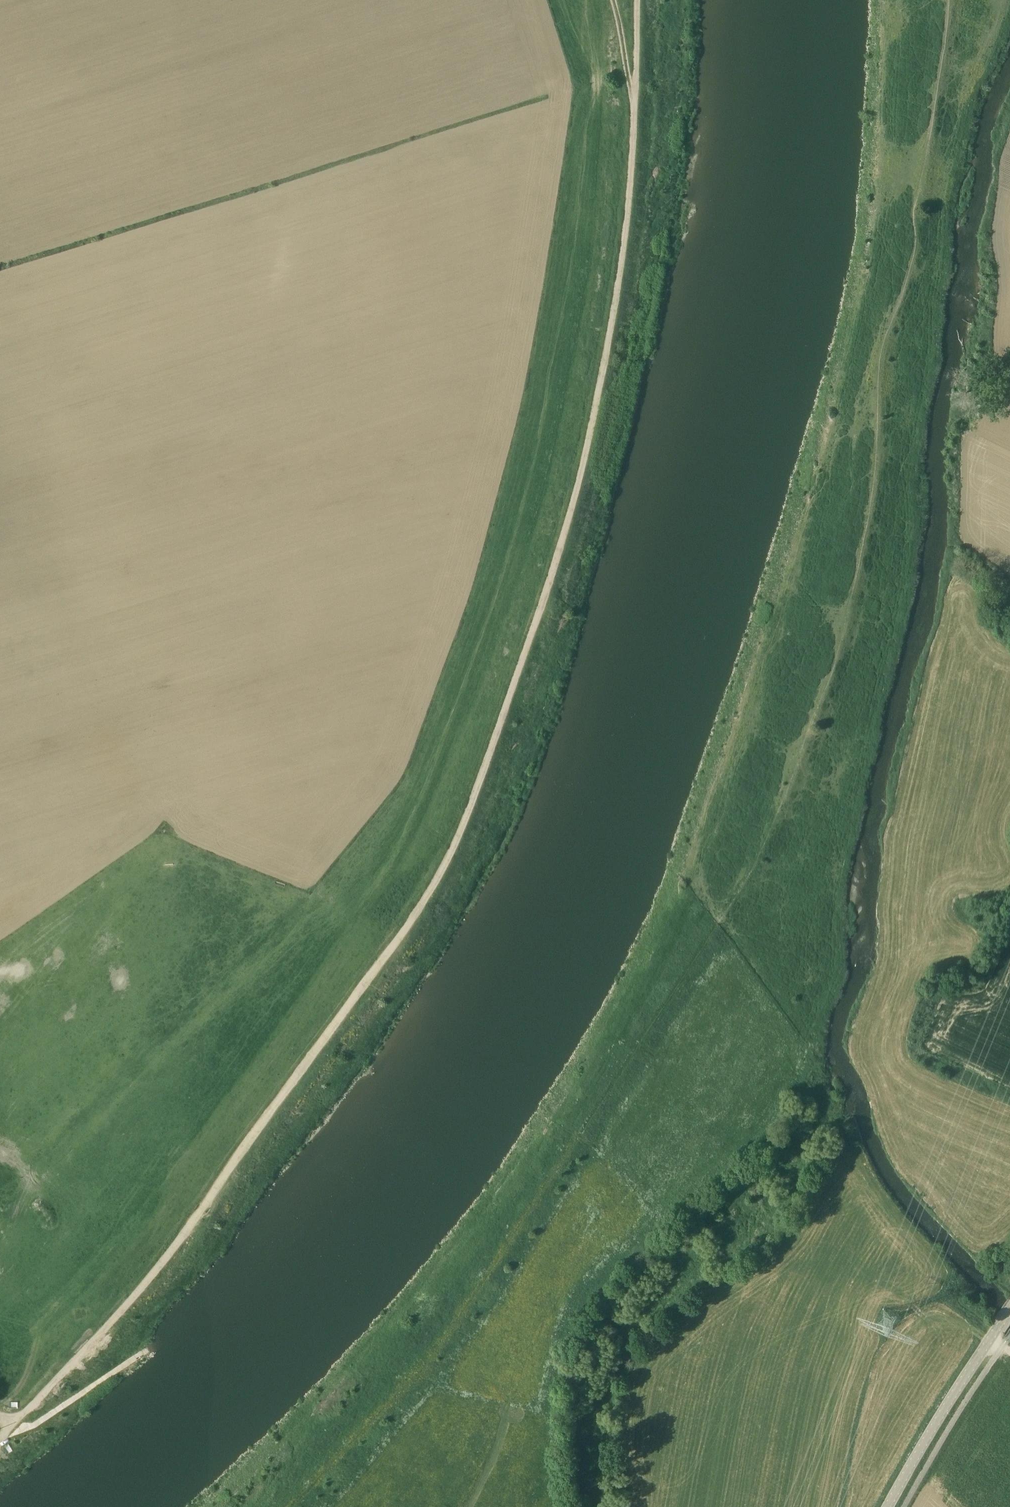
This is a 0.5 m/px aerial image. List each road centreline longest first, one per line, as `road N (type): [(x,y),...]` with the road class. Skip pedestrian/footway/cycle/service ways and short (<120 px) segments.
road 1 (track): [(637,0),(634,173),(609,343),(575,498),(446,866),(408,930),(150,1277),(0,1437)]
road 2 (tertiary): [(890,1506),(1009,1310)]

